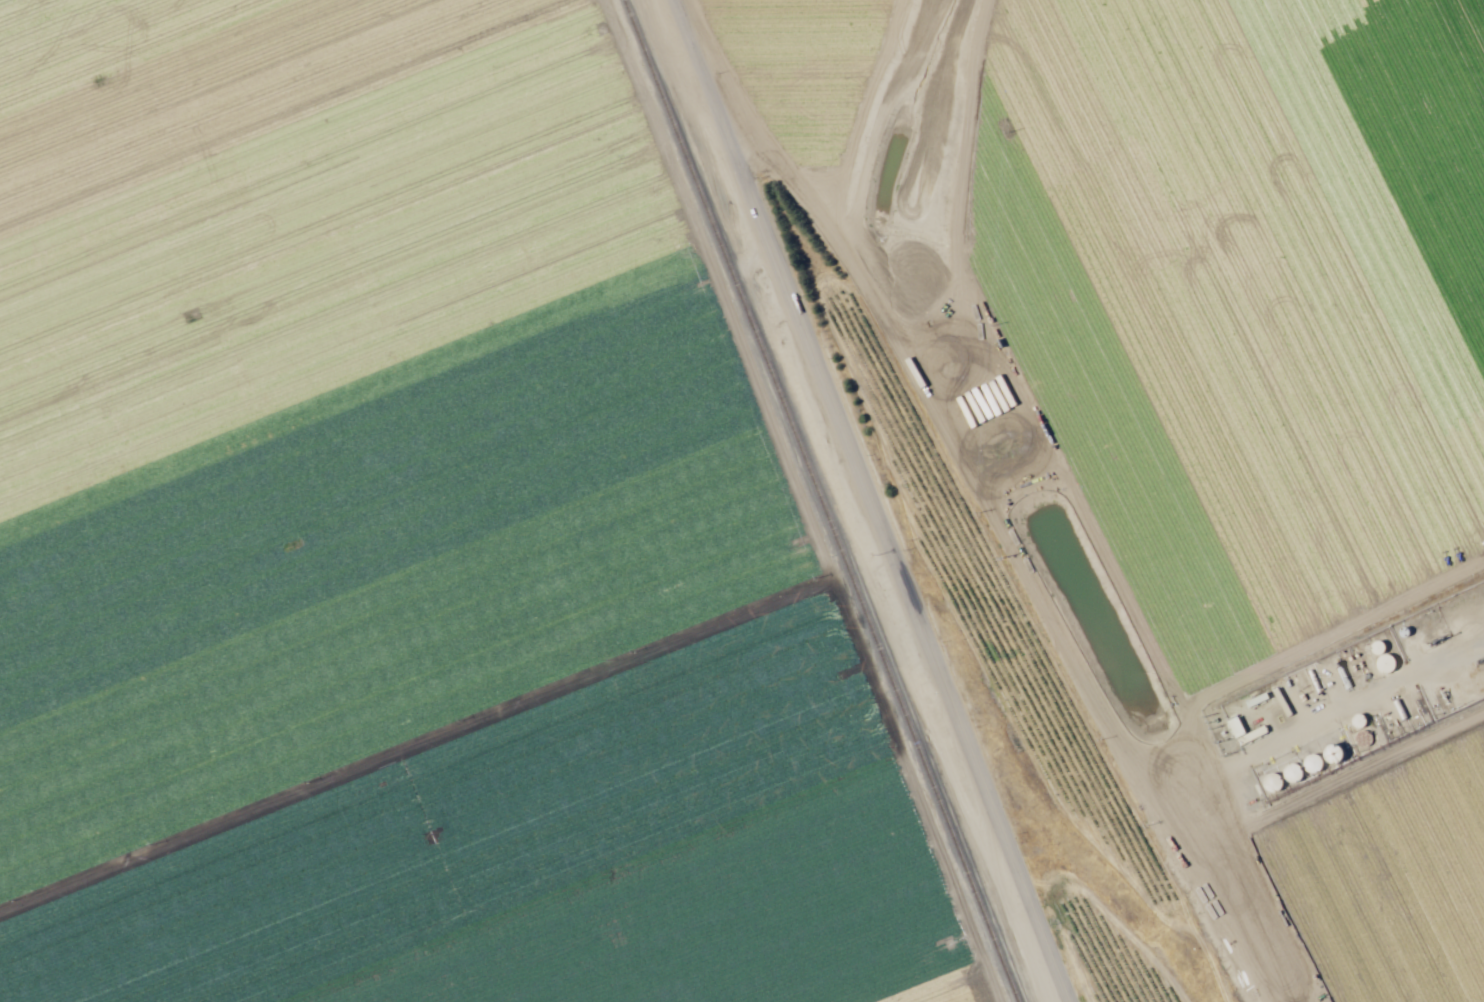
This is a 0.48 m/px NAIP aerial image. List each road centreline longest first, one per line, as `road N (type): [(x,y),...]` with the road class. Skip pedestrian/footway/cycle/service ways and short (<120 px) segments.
road 1 (tertiary): [(665,0),(784,255),(815,361),(1048,891),(1088,1001)]

